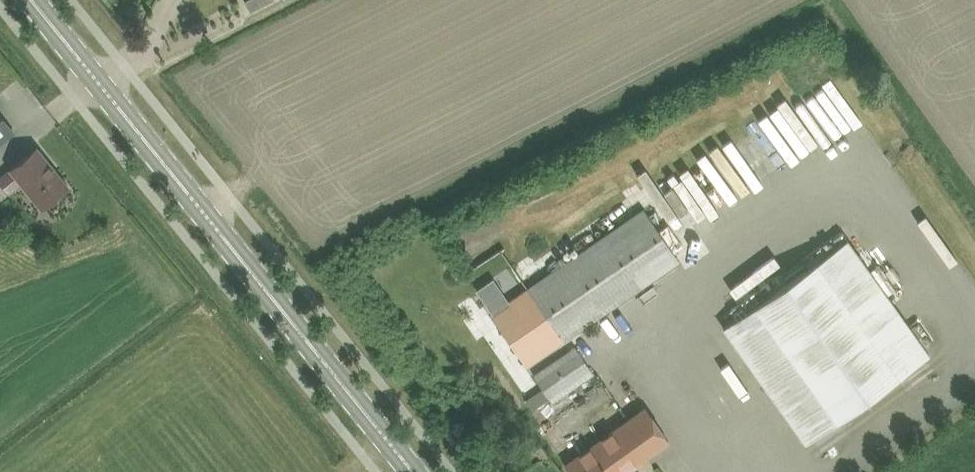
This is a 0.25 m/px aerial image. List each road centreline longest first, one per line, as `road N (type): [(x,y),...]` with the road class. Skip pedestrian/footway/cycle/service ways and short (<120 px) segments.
road 1 (secondary): [(418,471),(42,0)]

